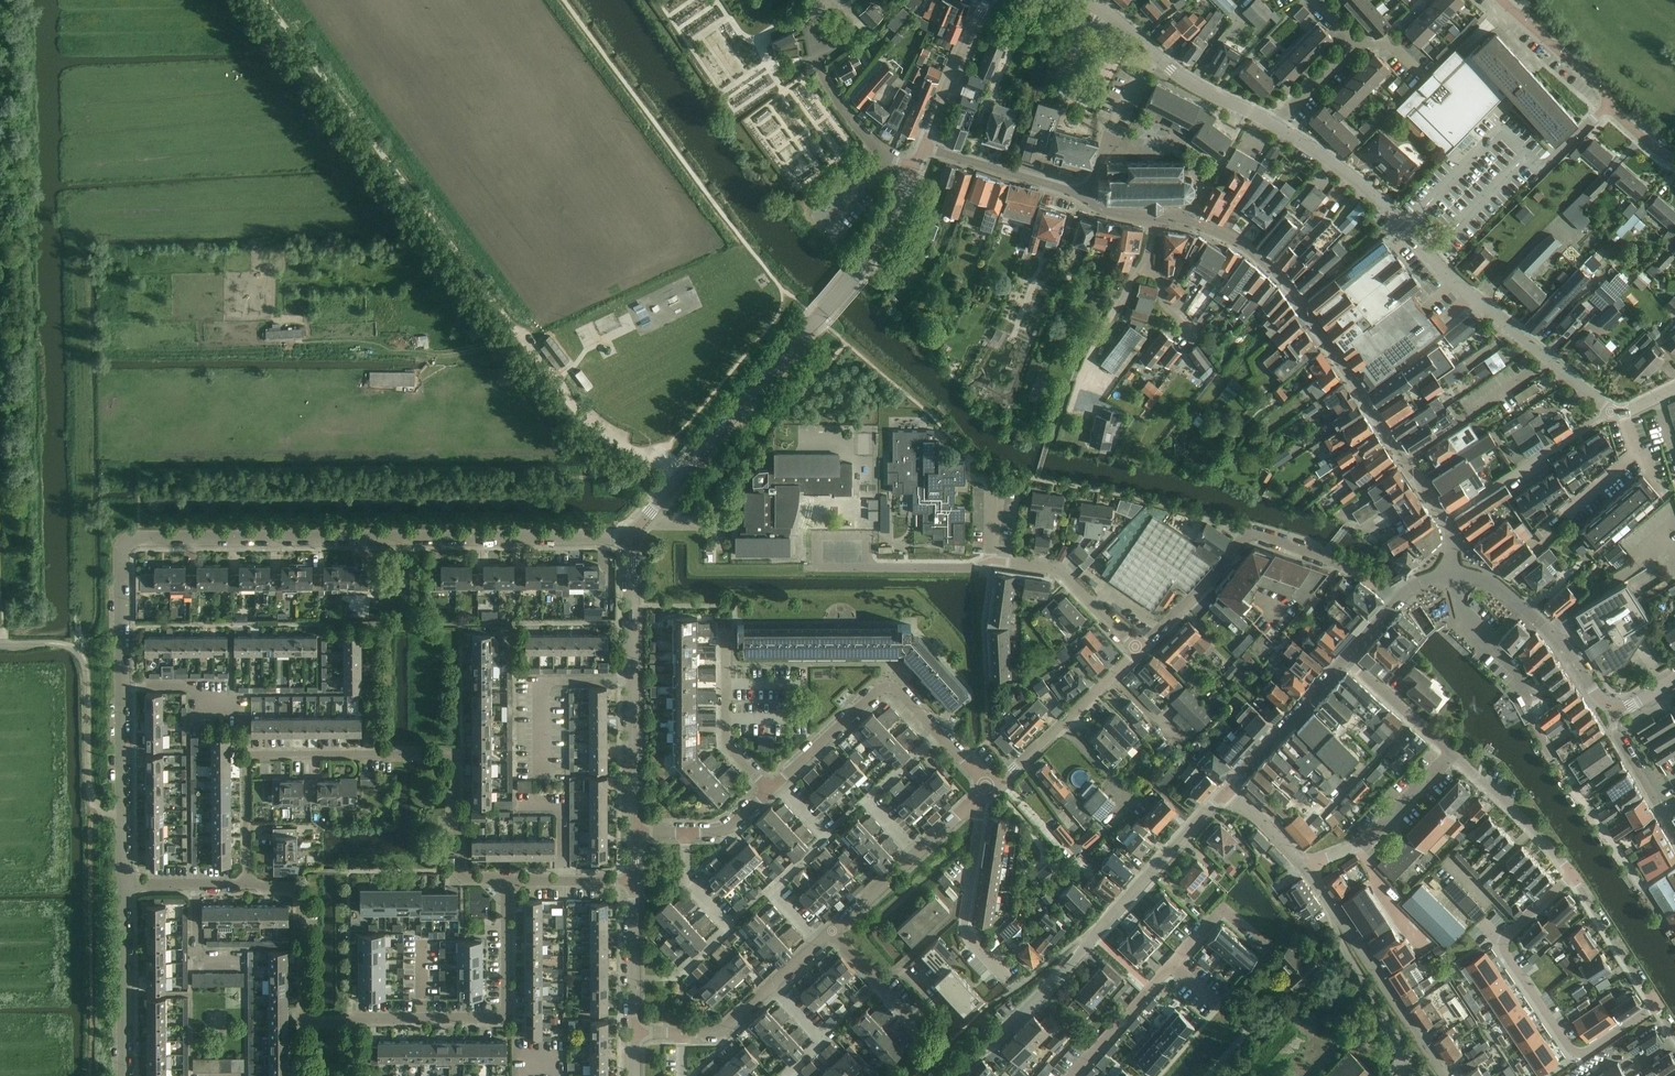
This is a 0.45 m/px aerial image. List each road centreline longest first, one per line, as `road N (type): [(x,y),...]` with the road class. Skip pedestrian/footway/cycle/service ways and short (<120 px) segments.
road 1 (track): [(655,455),(624,445),(574,407),(262,0)]
road 2 (unclassified): [(121,626),(121,554),(134,538),(632,537)]
road 3 (residential): [(507,880),(470,880),(458,867),(457,766),(445,754),(247,754),(247,884)]
road 4 (unclassified): [(632,537),(878,245),(916,167)]
road 5 (residential): [(1611,411),(1454,282),(1364,186),(1276,125)]
road 6 (track): [(78,643),(79,230)]
road 7 (residential): [(1674,866),(1643,887),(1548,745),(1511,665),(1462,612),(1454,575)]
road 8 (residential): [(1656,1008),(1579,1053),(1504,953),(1511,930),(1573,880)]
road 9 (residential): [(1139,649),(1057,569),(992,561),(867,567)]
road 10 (residential): [(247,884),(294,889),(303,899),(304,1012),(317,1022),(422,1018)]
road 11 (residential): [(634,832),(632,537)]
road 12 (residential): [(122,884),(121,626)]
road 13 (tertiary): [(1674,160),(1626,123),(1596,82),(1501,0)]
road 14 (residential): [(422,1018),(494,1018),(507,1009),(507,880)]
road 15 (residential): [(777,784),(881,689),(897,690),(938,732)]
road 16 (tertiary): [(1613,709),(1559,641),(1502,588),(1454,575)]
road 17 (unclassified): [(1446,1075),(1329,902)]
road 18 (residential): [(991,789),(1139,649)]
road 19 (residential): [(1006,979),(964,925),(984,795)]
road 20 (tertiary): [(1094,936),(1225,789)]
road 21 (tertiary): [(956,1075),(1094,936)]
road 22 (residential): [(125,1075),(122,884)]
road 23 (residential): [(1304,867),(1358,847),(1452,754)]
road 24 (residential): [(1455,513),(1611,411)]
road 25 (residential): [(727,621),(726,738),(769,791)]
road 26 (tertiary): [(1225,789),(1345,658)]
road 27 (residential): [(1573,880),(1452,754)]
road 28 (residential): [(915,854),(865,799),(938,732)]
road 29 (residential): [(1407,1054),(1340,942),(1329,902)]
road 30 (residential): [(1268,948),(1222,907),(1151,986)]
road 31 (residential): [(1396,601),(1353,569),(1249,531)]
road 32 (residential): [(924,146),(1079,193)]
road 33 (residential): [(1079,193),(1094,177),(1107,132),(1150,50)]
road 34 (residential): [(1139,649),(1249,531)]
road 35 (unclassified): [(924,146),(989,0)]
road 36 (residential): [(1656,1008),(1573,880)]
road 37 (residential): [(818,943),(768,888),(825,836)]
road 38 (residential): [(635,1032),(634,881)]
road 39 (residential): [(1276,125),(1196,86),(1150,50)]
road 40 (residential): [(916,167),(865,136),(820,71)]
road 41 (residential): [(832,930),(920,1028)]
road 42 (residential): [(867,567),(817,567),(817,536),(867,536)]
road 43 (residential): [(1623,413),(1635,453),(1570,509)]
road 44 (residential): [(780,1075),(820,1039),(772,985)]
road 45 (residential): [(1151,986),(1072,1075)]

